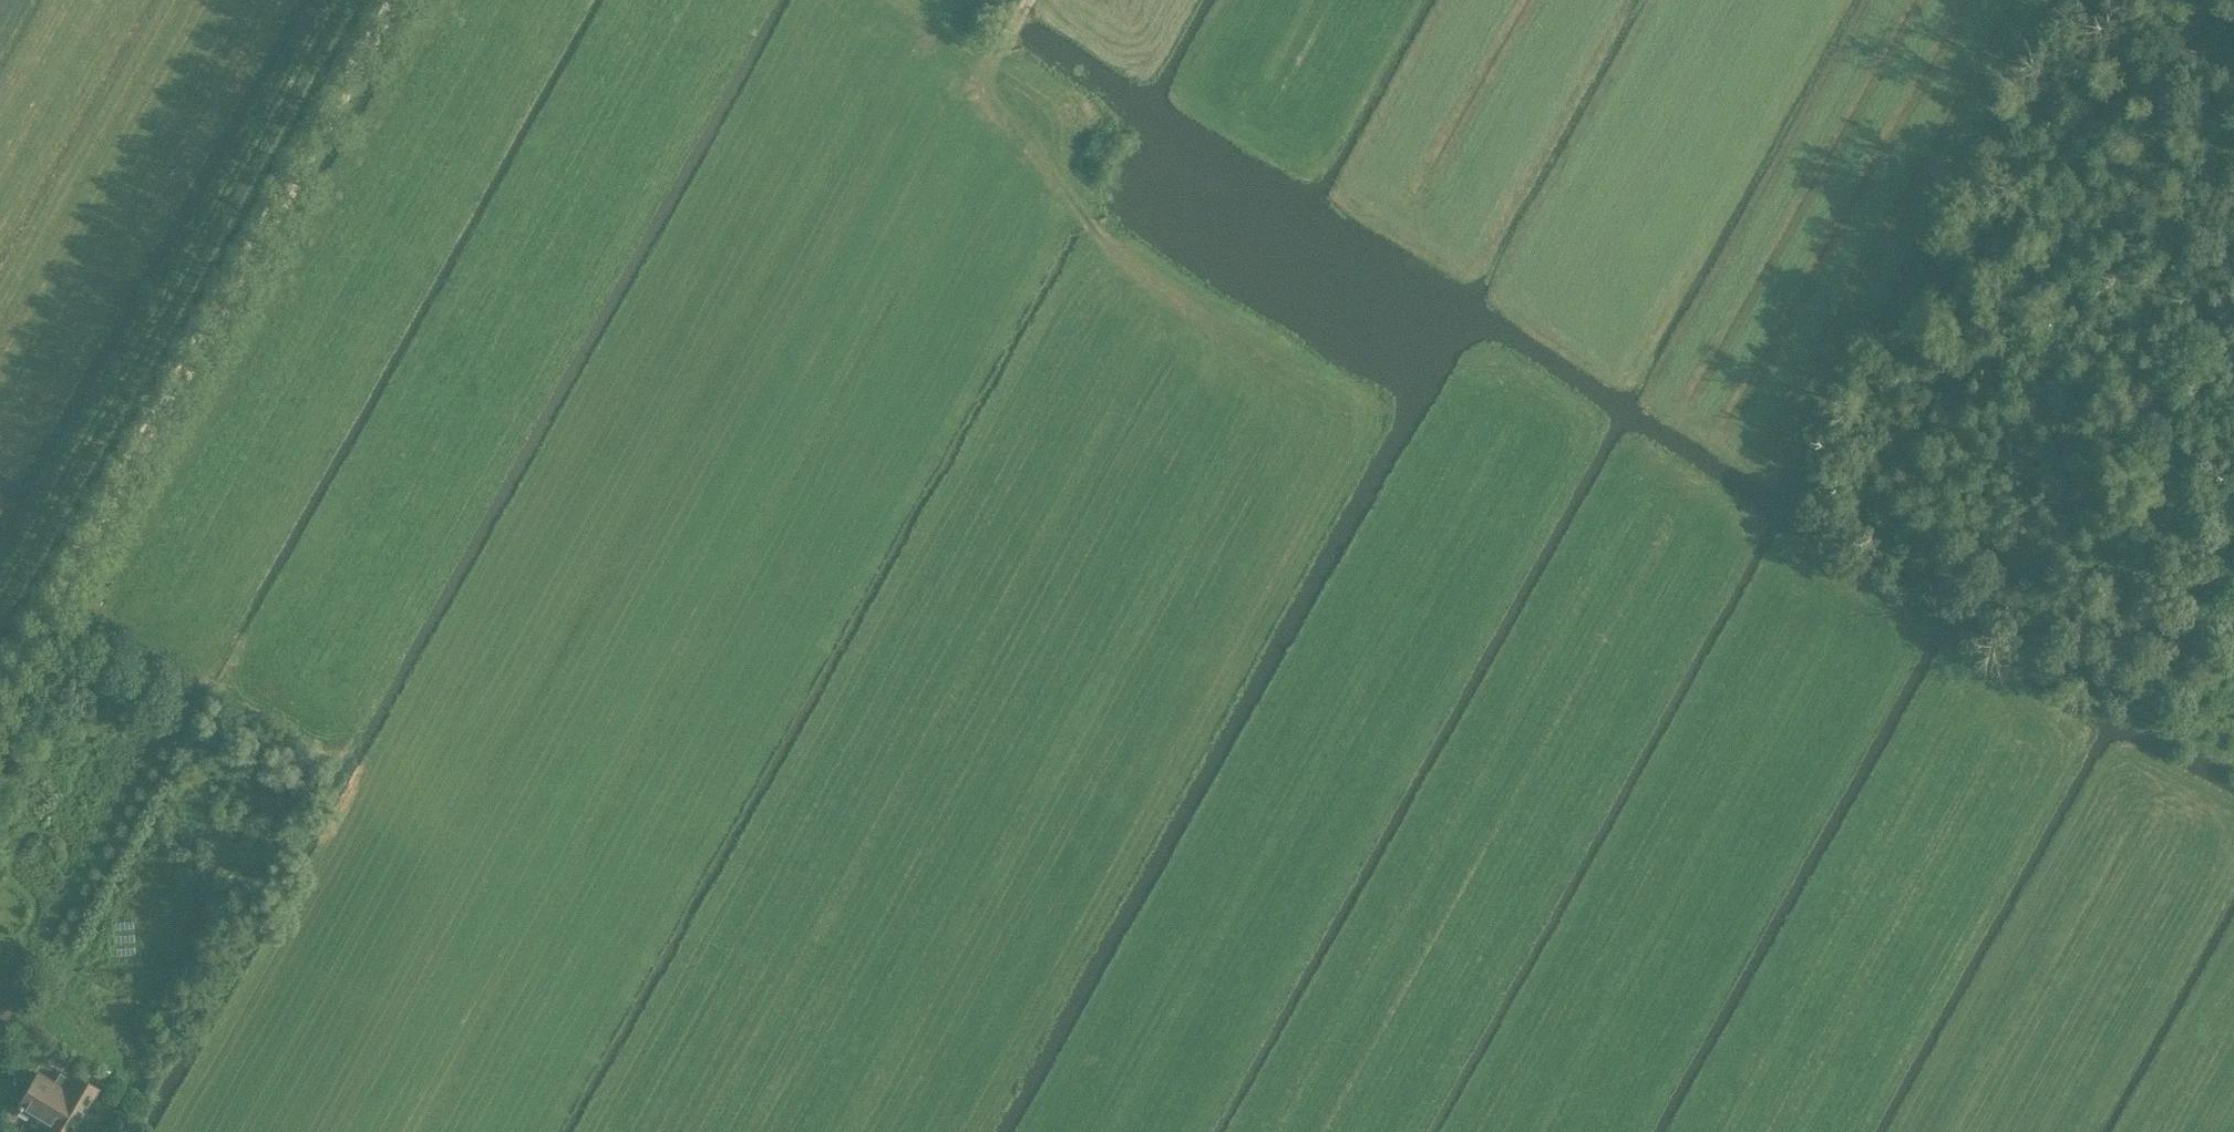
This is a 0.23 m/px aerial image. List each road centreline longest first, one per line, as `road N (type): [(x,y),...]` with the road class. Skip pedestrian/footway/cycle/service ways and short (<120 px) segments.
road 1 (track): [(0,598),(341,0)]

